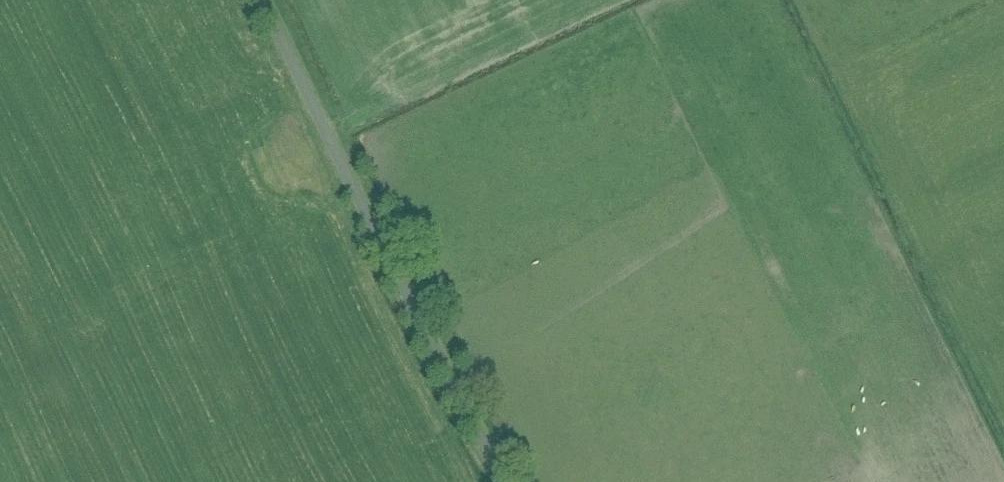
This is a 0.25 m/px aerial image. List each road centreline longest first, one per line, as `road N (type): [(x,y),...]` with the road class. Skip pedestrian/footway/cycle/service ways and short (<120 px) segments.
road 1 (unclassified): [(507,481),(267,0)]

